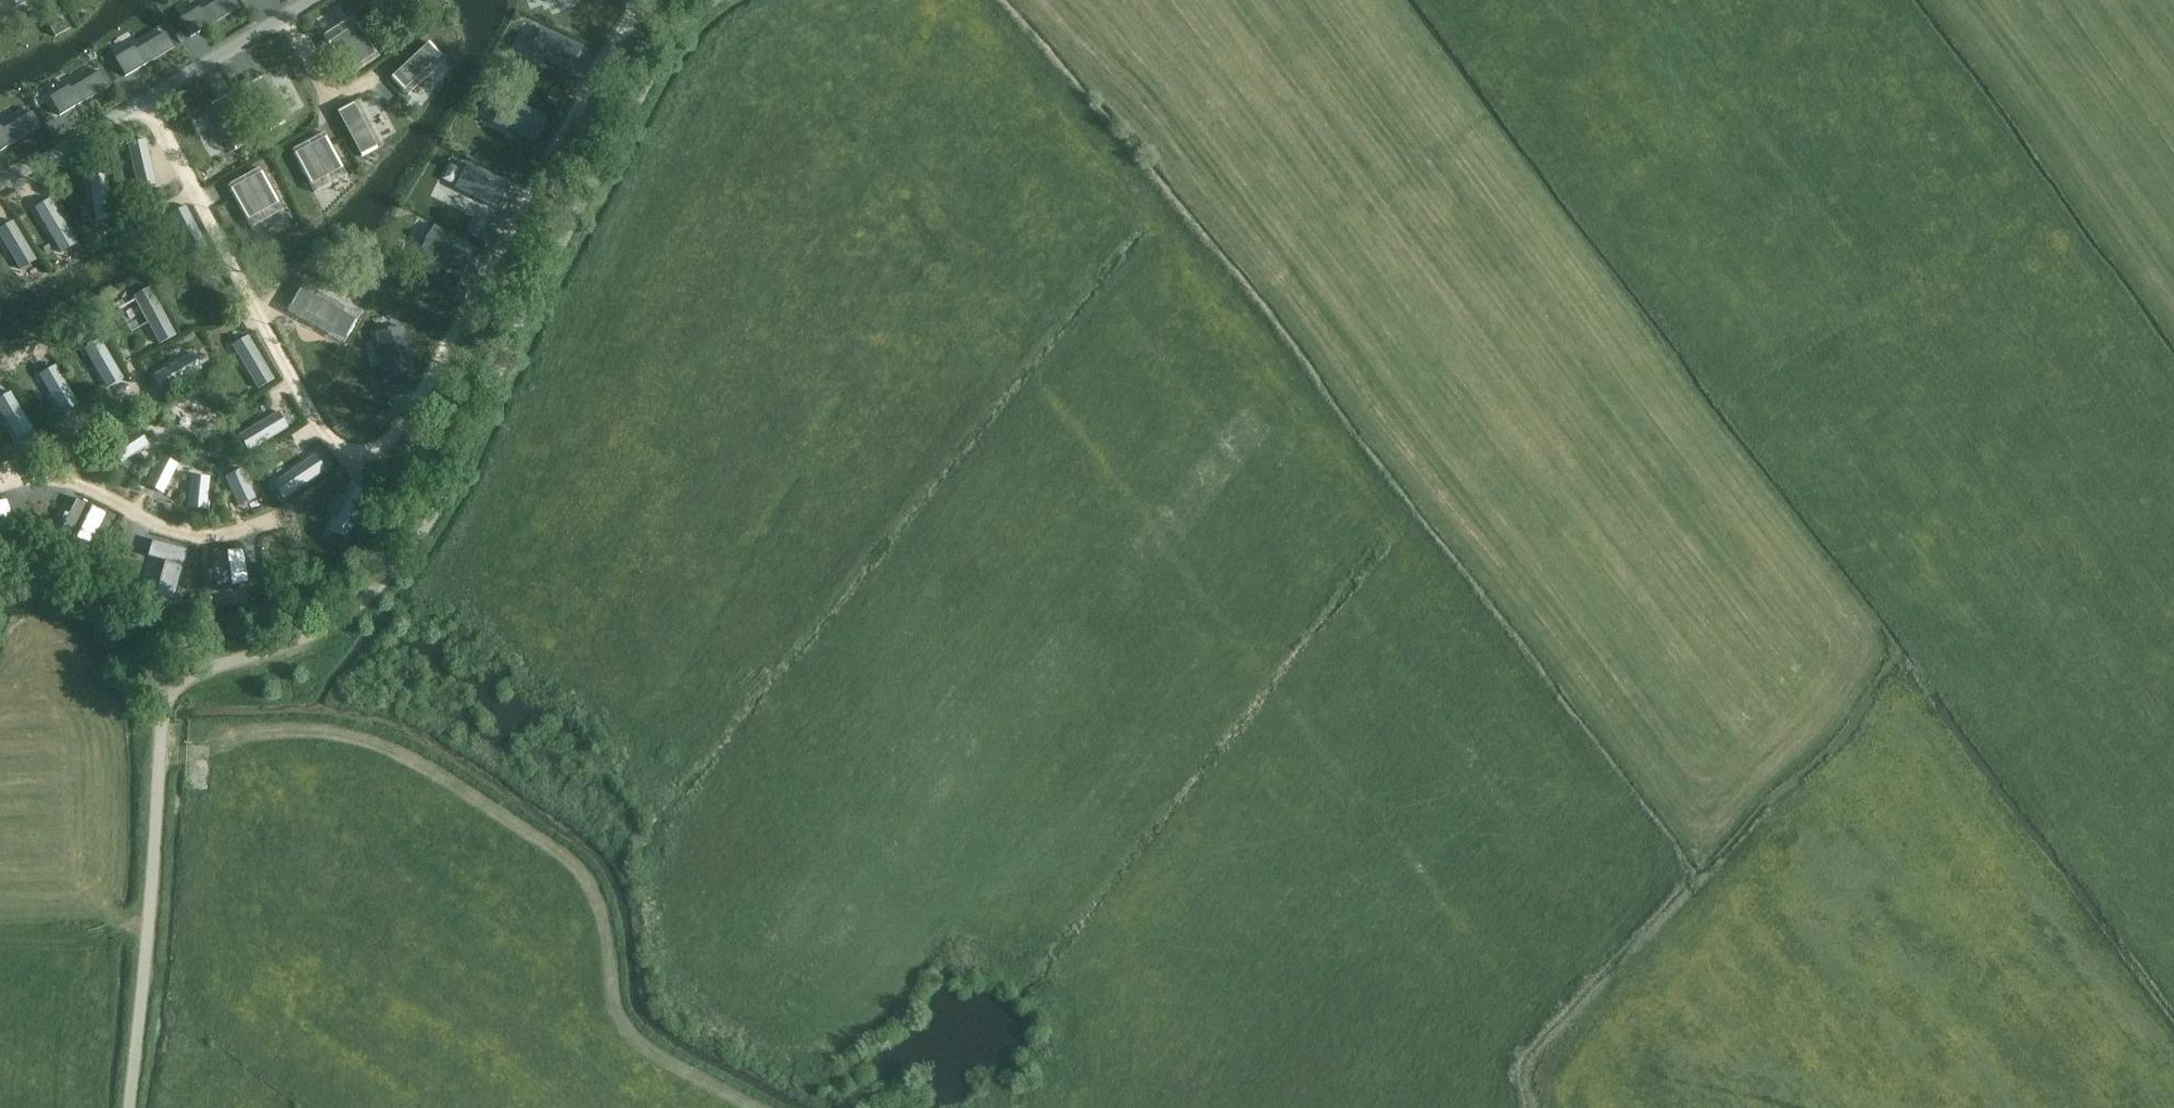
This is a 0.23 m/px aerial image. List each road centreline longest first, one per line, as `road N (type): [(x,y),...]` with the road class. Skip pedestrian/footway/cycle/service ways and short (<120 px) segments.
road 1 (unclassified): [(715,0),(689,17),(663,53),(420,547),(363,609),(297,641),(188,675),(165,707),(132,1107)]

